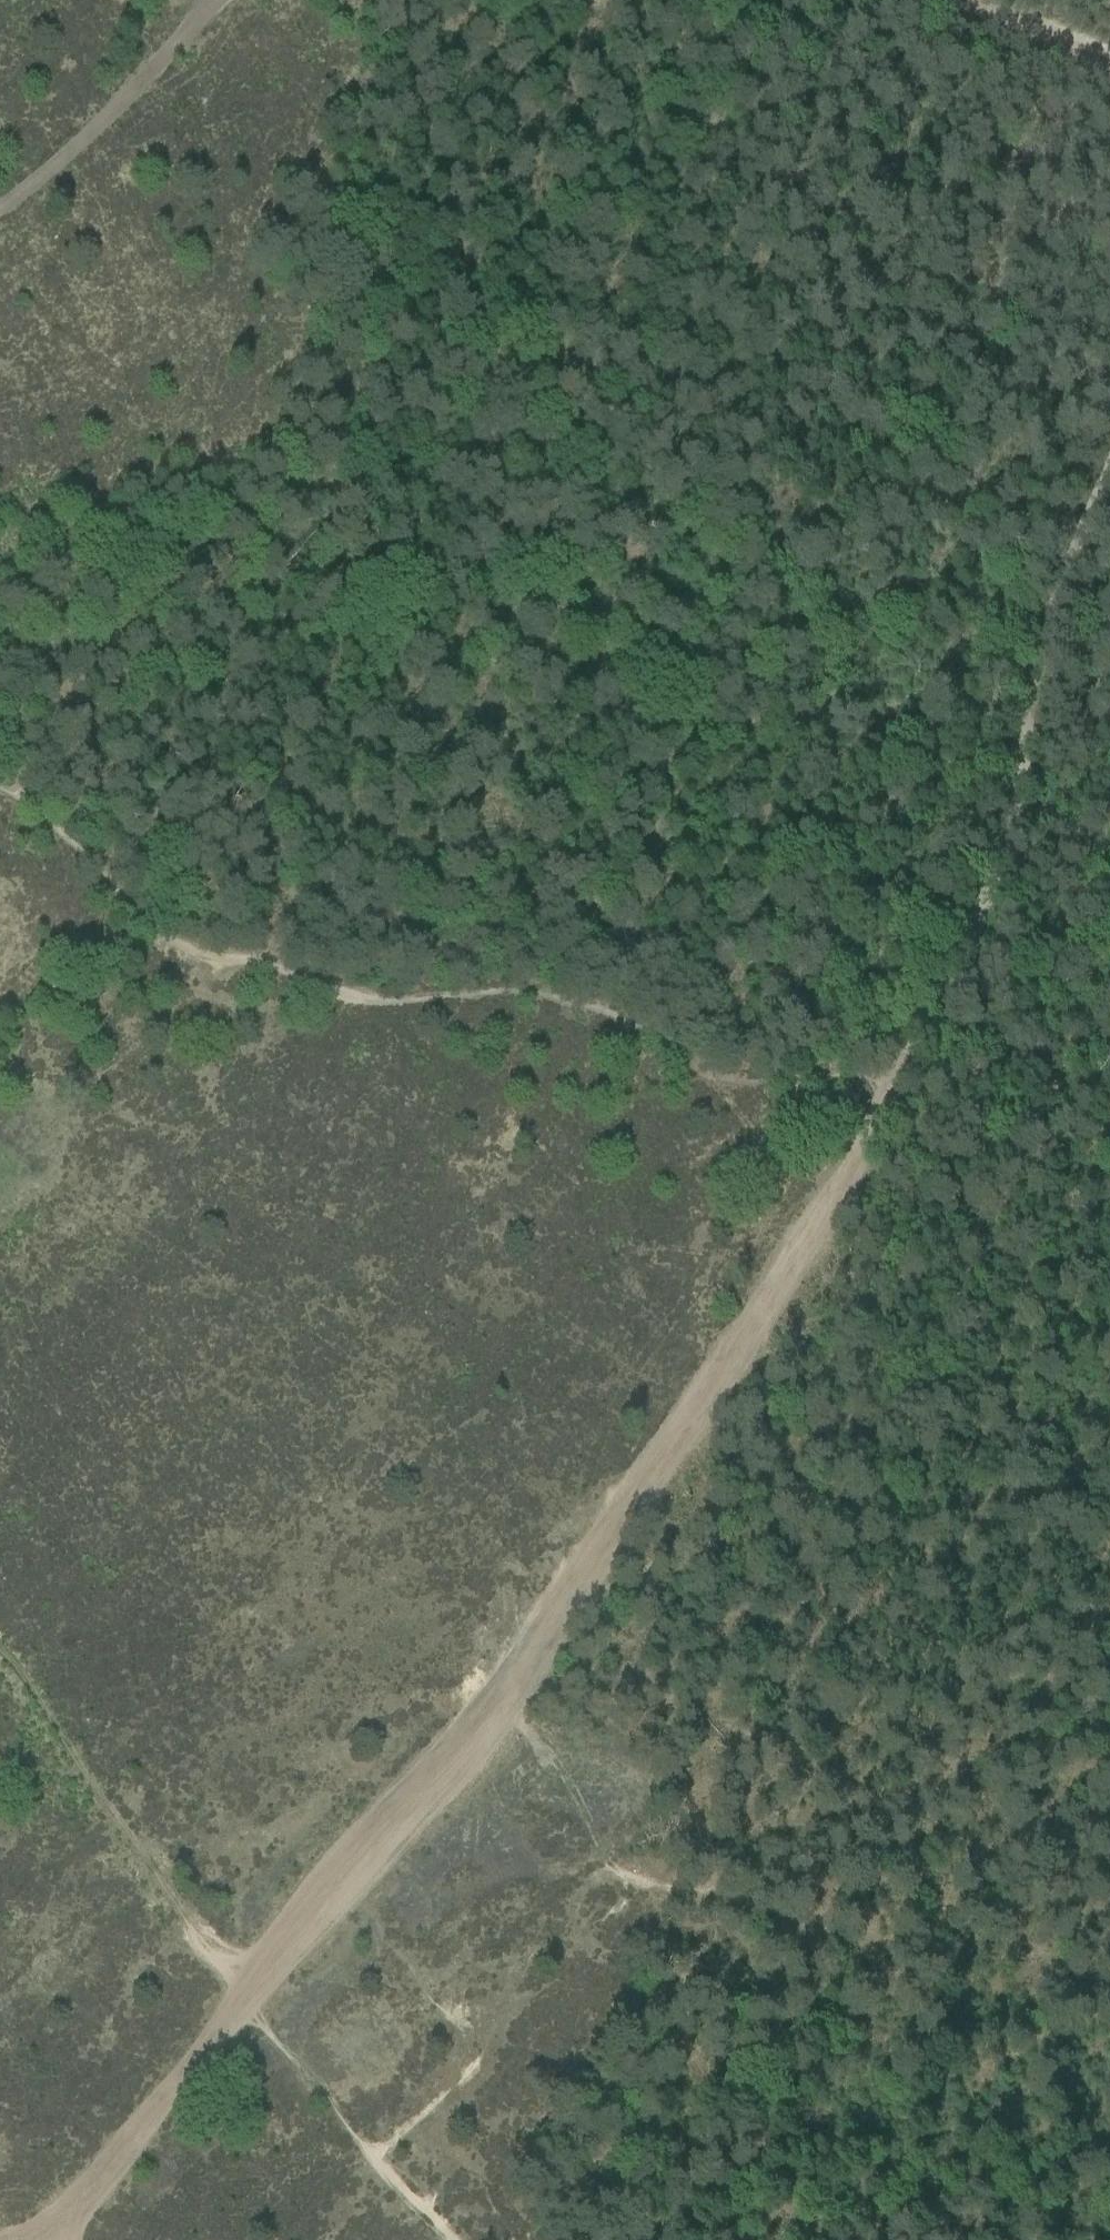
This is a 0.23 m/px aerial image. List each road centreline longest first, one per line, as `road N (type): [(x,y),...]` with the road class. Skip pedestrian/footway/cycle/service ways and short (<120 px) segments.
road 1 (track): [(1109,1066),(900,1062),(468,1742),(53,2239)]
road 2 (track): [(900,1062),(1050,596),(1109,482)]
road 3 (track): [(0,206),(106,127),(213,0)]
road 4 (track): [(1109,67),(966,0)]

